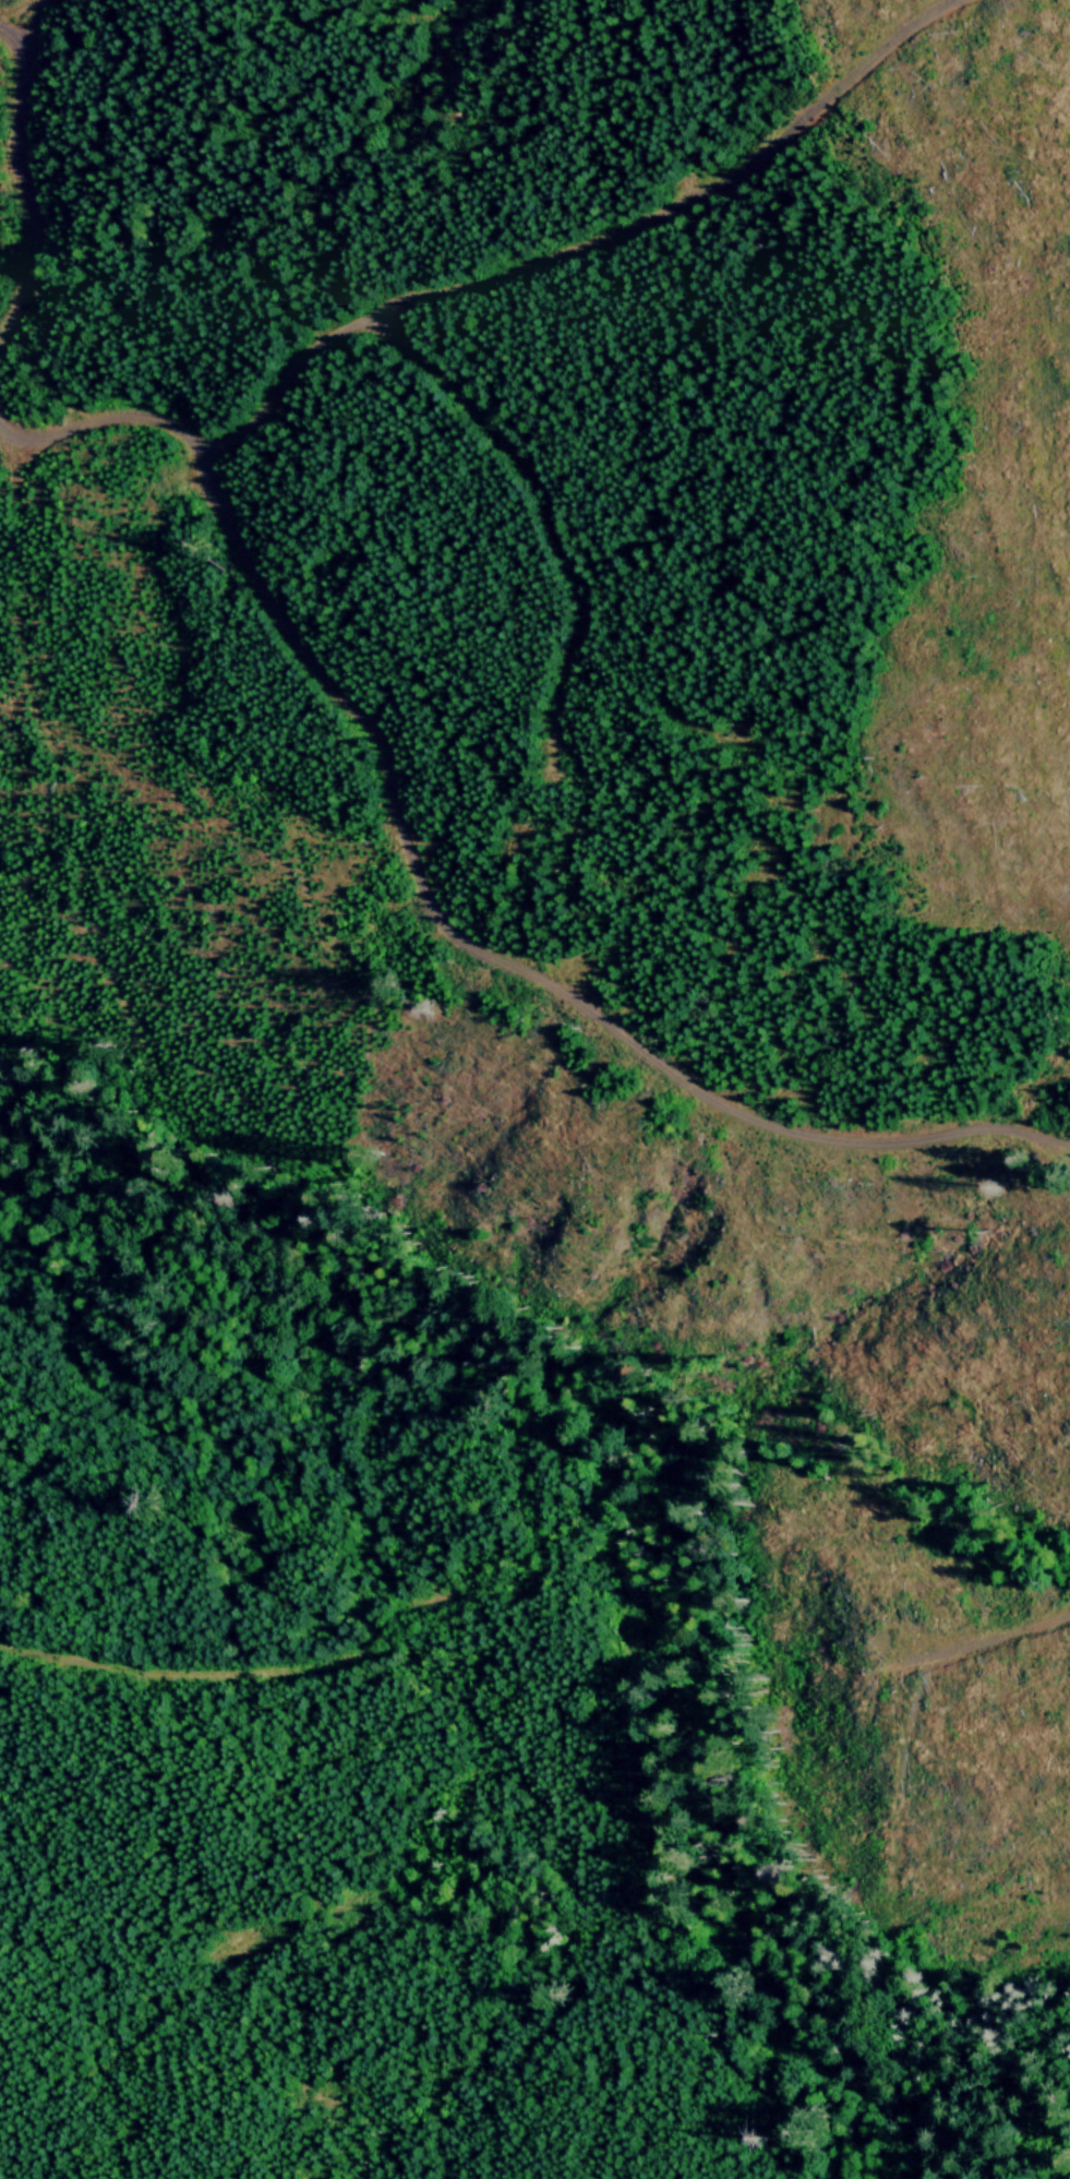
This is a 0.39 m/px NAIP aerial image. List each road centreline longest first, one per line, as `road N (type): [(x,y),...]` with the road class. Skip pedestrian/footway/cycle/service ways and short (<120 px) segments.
road 1 (track): [(0,416),(23,426),(53,417),(160,417),(202,456),(261,585),(328,681),(368,714),(416,851),(416,884),(437,919),(490,934),(730,1098),(832,1117),(1024,1113),(1069,1136)]
road 2 (track): [(202,456),(274,384),(387,297),(509,284),(617,237),(713,145)]
road 3 (track): [(387,297),(539,475),(568,553),(569,686),(557,773)]
road 4 (track): [(0,14),(19,57),(1,151),(32,203),(27,277),(0,342)]

